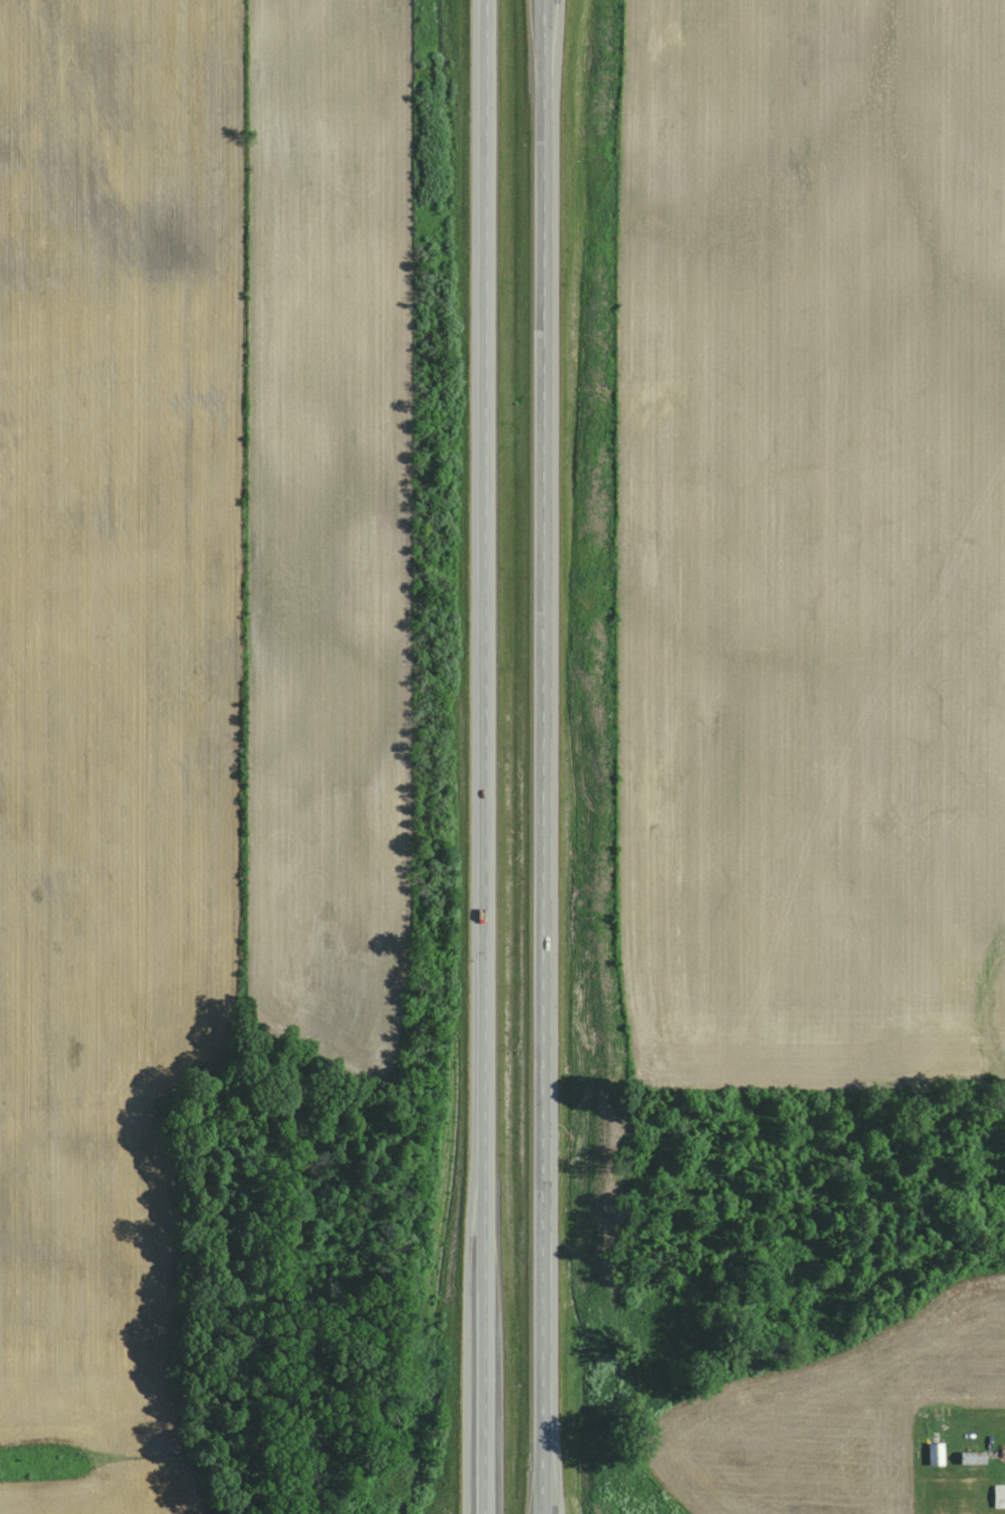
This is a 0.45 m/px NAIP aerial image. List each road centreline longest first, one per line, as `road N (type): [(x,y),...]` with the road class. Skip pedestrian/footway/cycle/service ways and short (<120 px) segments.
road 1 (trunk): [(543,1513),(544,0)]
road 2 (trunk): [(486,0),(485,1513)]

